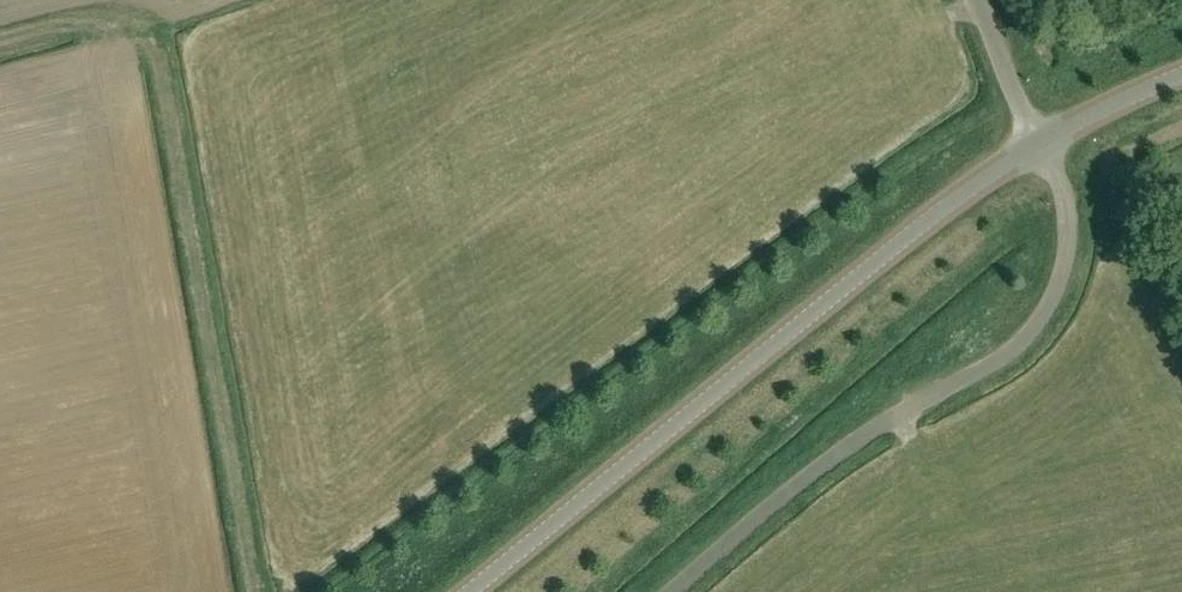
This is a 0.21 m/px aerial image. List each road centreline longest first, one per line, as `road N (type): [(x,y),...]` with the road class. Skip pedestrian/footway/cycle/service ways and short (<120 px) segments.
road 1 (unclassified): [(467,591),(1005,163),(1181,75)]
road 2 (track): [(972,0),(1060,184),(1068,260),(1055,303),(1019,353),(838,454),(677,591)]
road 3 (track): [(249,591),(162,74),(147,25),(108,18),(0,46)]

